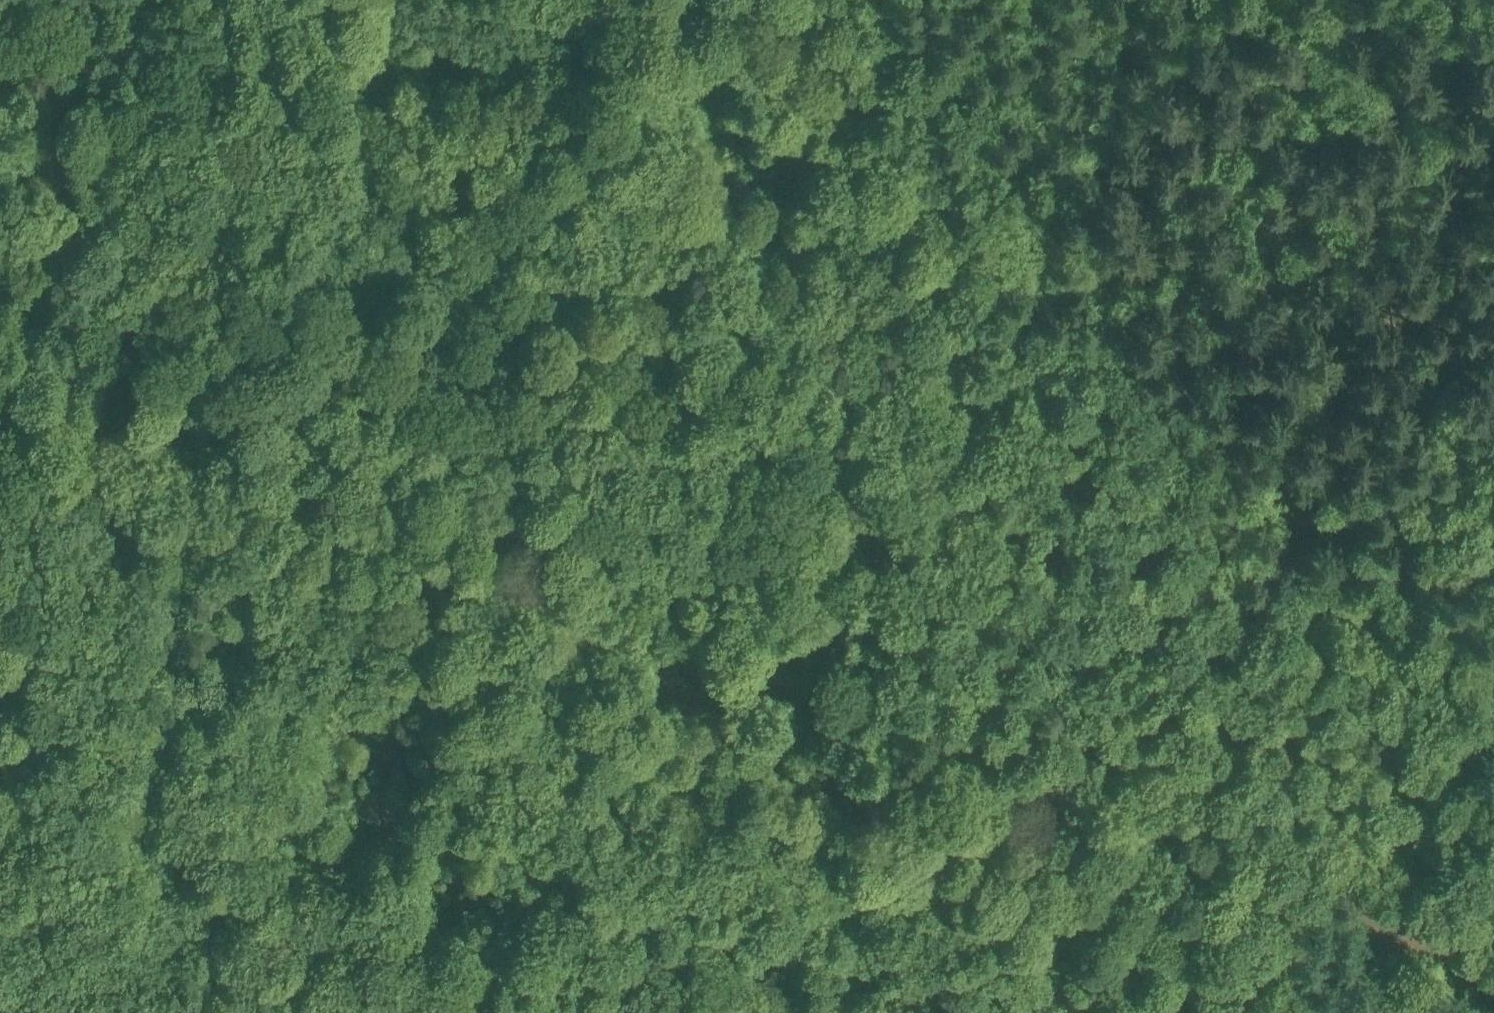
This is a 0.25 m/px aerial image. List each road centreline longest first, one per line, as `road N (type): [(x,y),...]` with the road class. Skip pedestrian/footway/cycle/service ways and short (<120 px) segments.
road 1 (track): [(1413,927),(0,354)]
road 2 (track): [(1493,720),(1413,927)]

